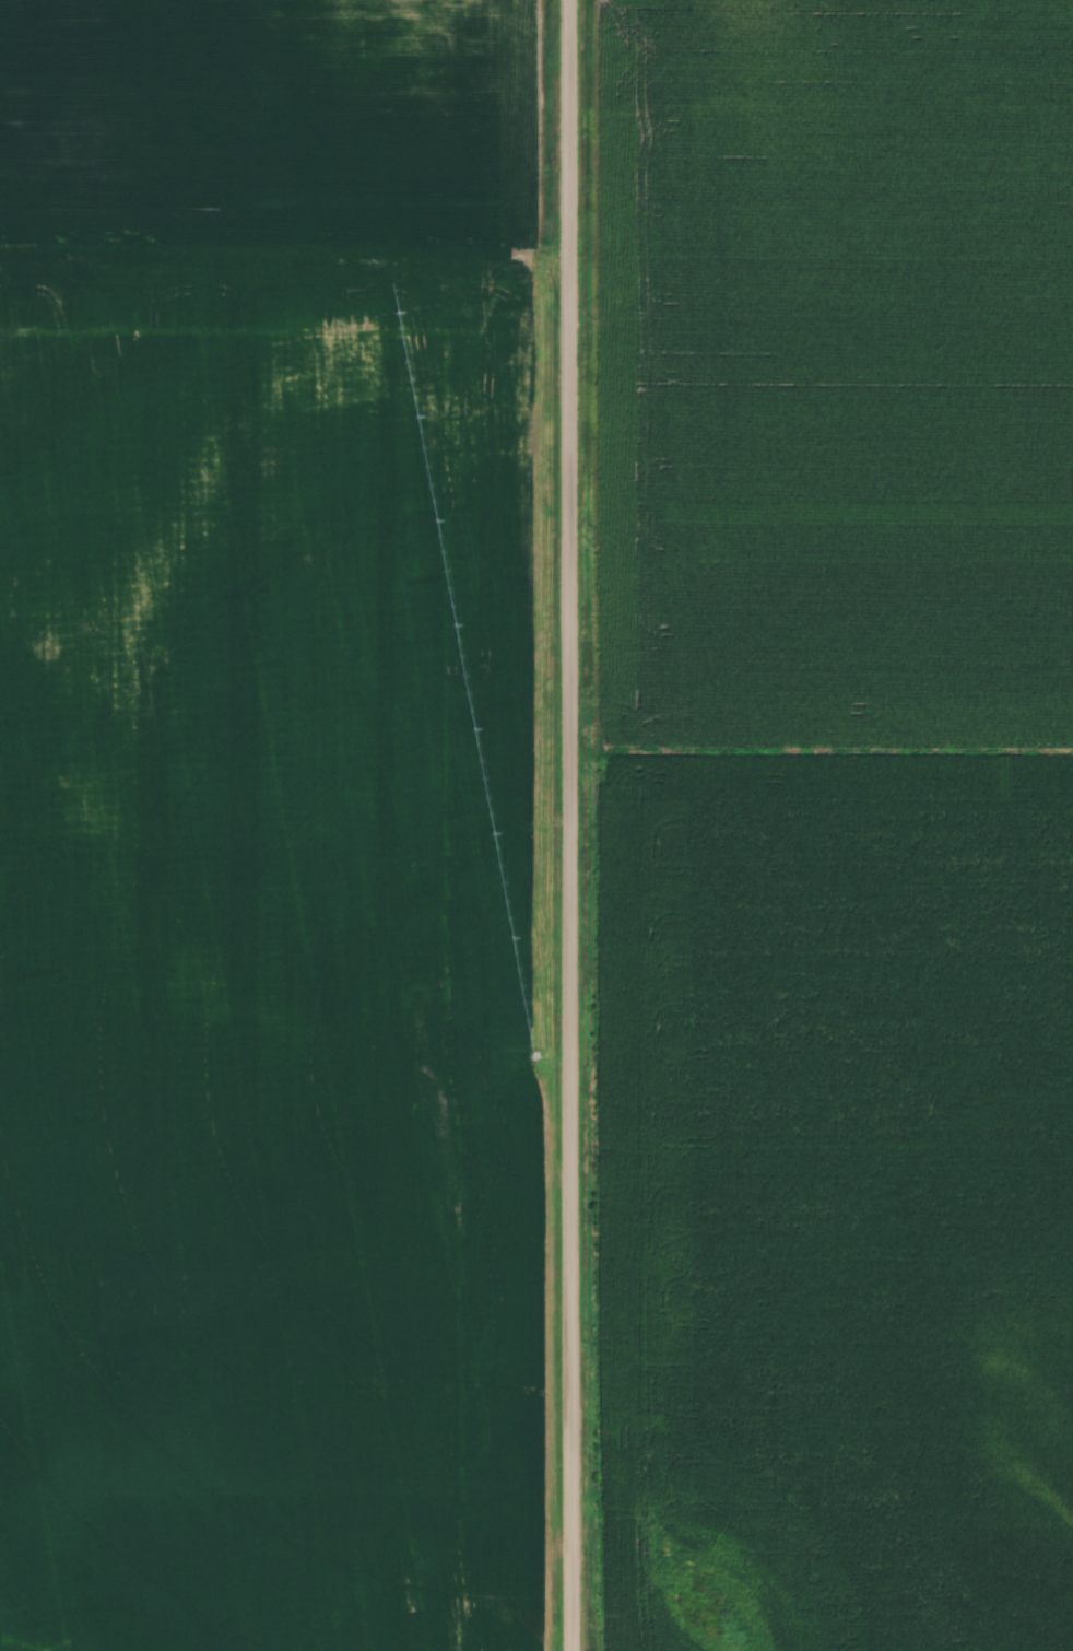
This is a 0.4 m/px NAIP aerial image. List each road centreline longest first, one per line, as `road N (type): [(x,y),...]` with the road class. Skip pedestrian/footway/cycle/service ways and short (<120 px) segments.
road 1 (residential): [(570,1650),(566,0)]

